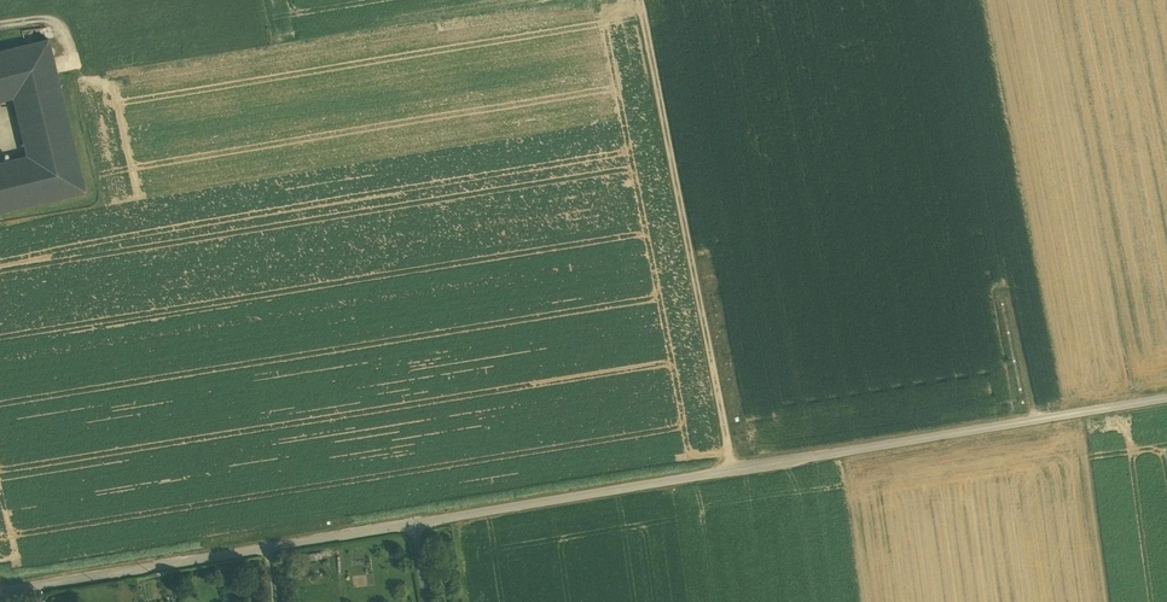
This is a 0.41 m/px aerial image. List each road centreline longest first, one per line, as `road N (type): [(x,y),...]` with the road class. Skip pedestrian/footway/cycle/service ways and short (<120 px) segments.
road 1 (tertiary): [(410,523),(1166,397)]
road 2 (track): [(638,0),(733,469)]
road 3 (tertiary): [(0,592),(410,523)]

